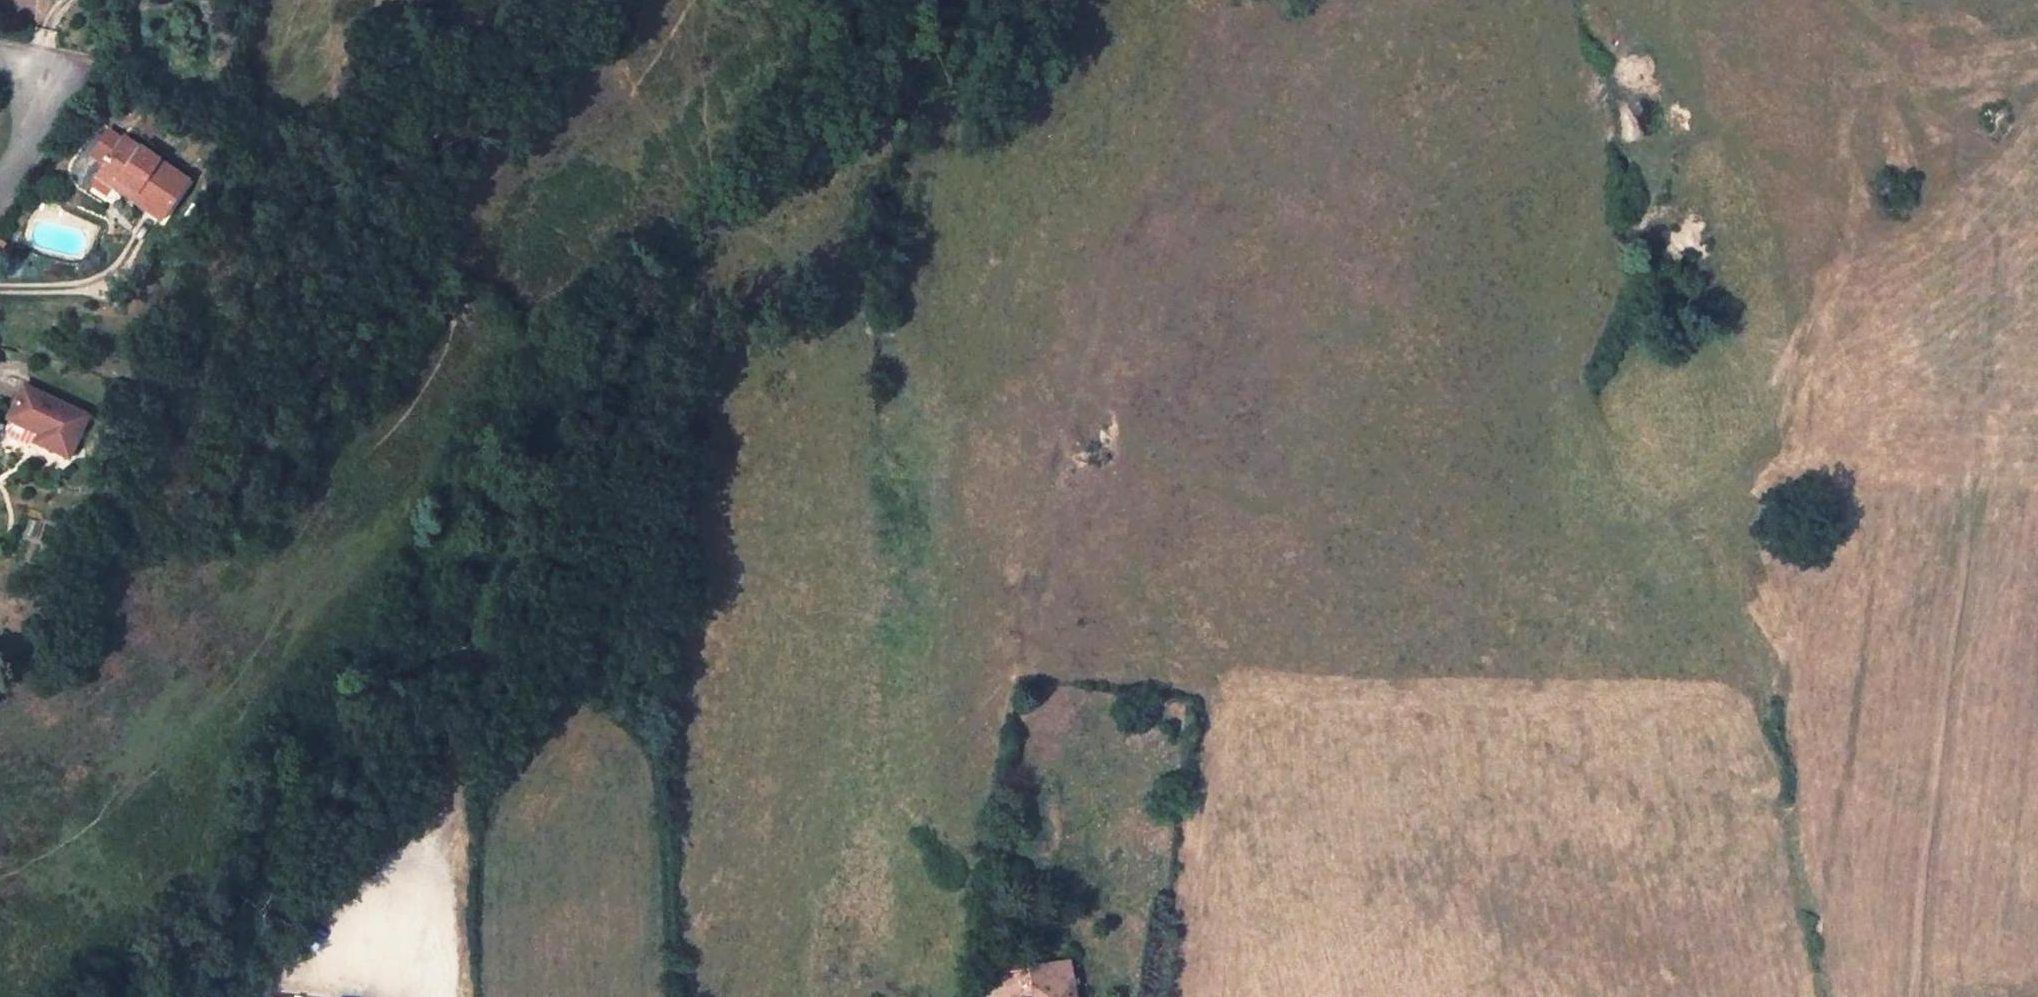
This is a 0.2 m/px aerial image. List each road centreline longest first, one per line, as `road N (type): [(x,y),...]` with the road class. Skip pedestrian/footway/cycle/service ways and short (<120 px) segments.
road 1 (residential): [(0,181),(46,109),(38,66),(0,57)]

